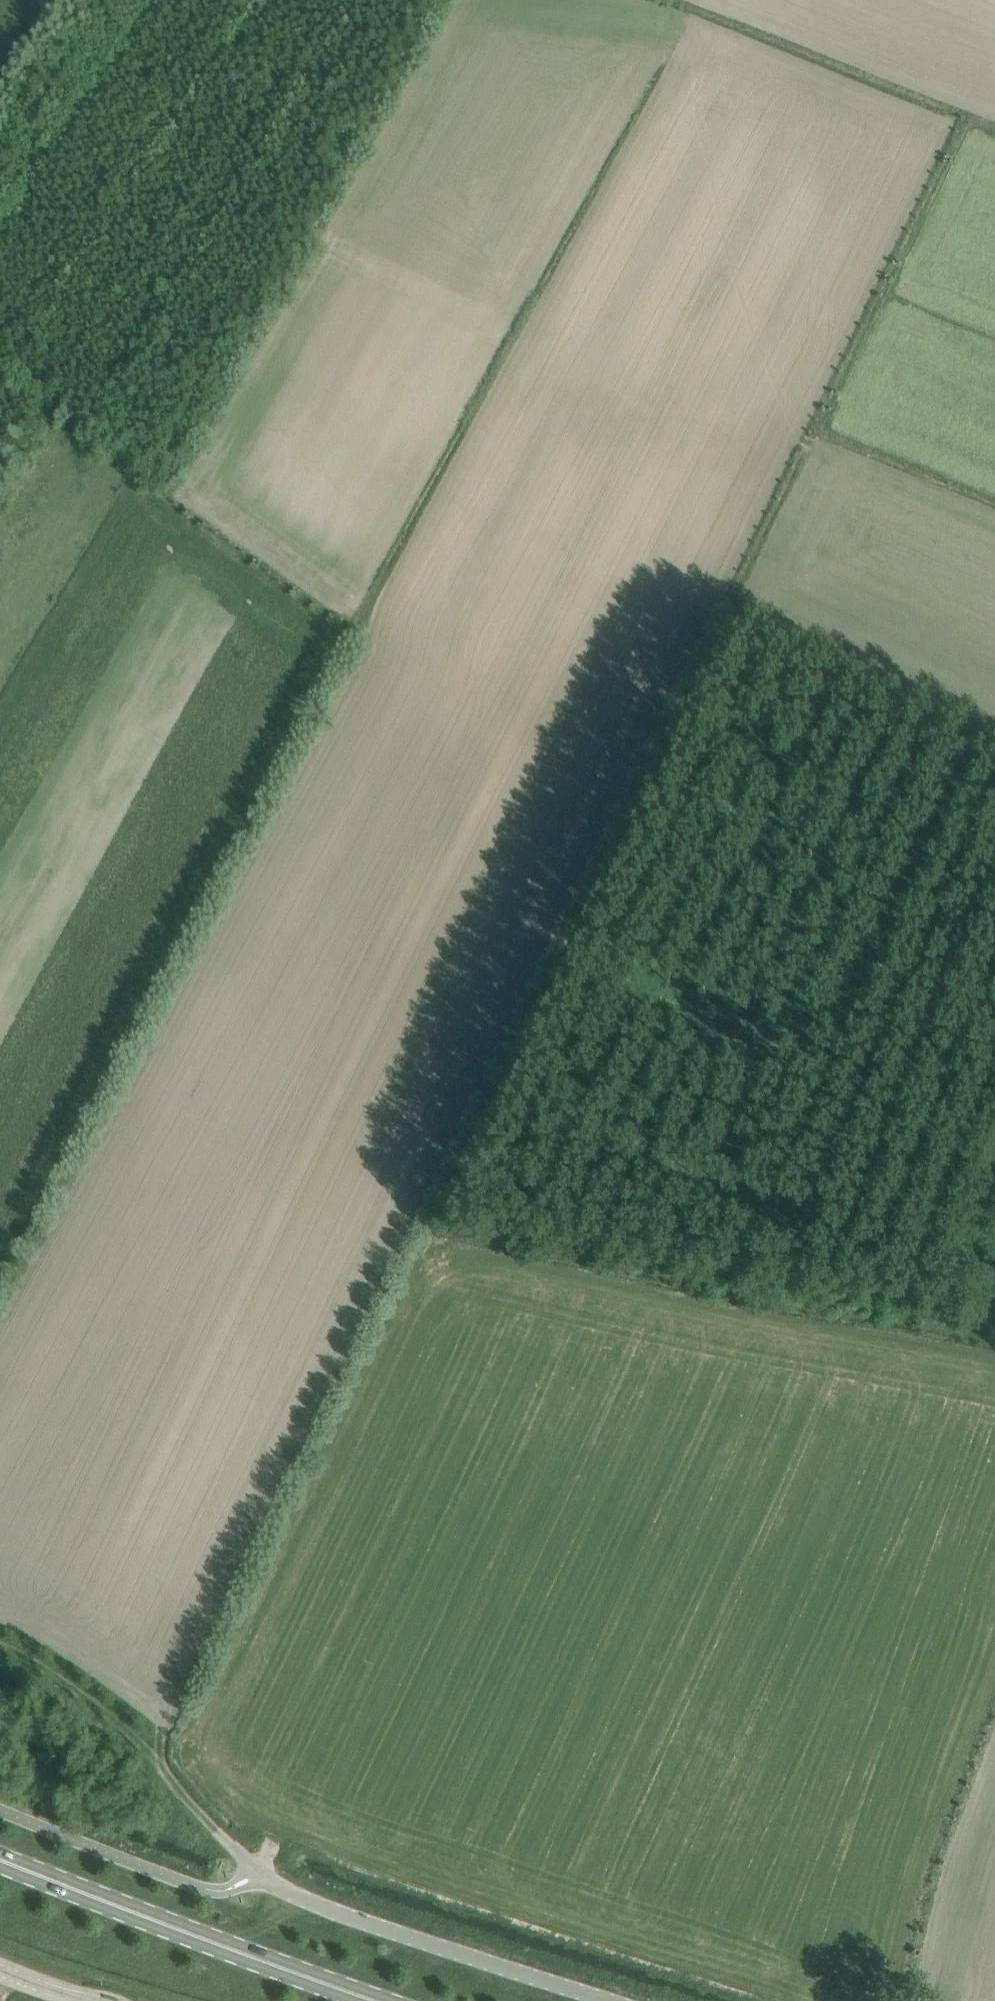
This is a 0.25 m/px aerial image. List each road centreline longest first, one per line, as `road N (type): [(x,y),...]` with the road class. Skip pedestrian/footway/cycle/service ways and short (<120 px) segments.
road 1 (unclassified): [(617,2000),(345,1915),(257,1873),(206,1834)]
road 2 (secondary): [(374,2000),(0,1857)]
road 3 (track): [(0,1660),(67,1702),(206,1834)]

